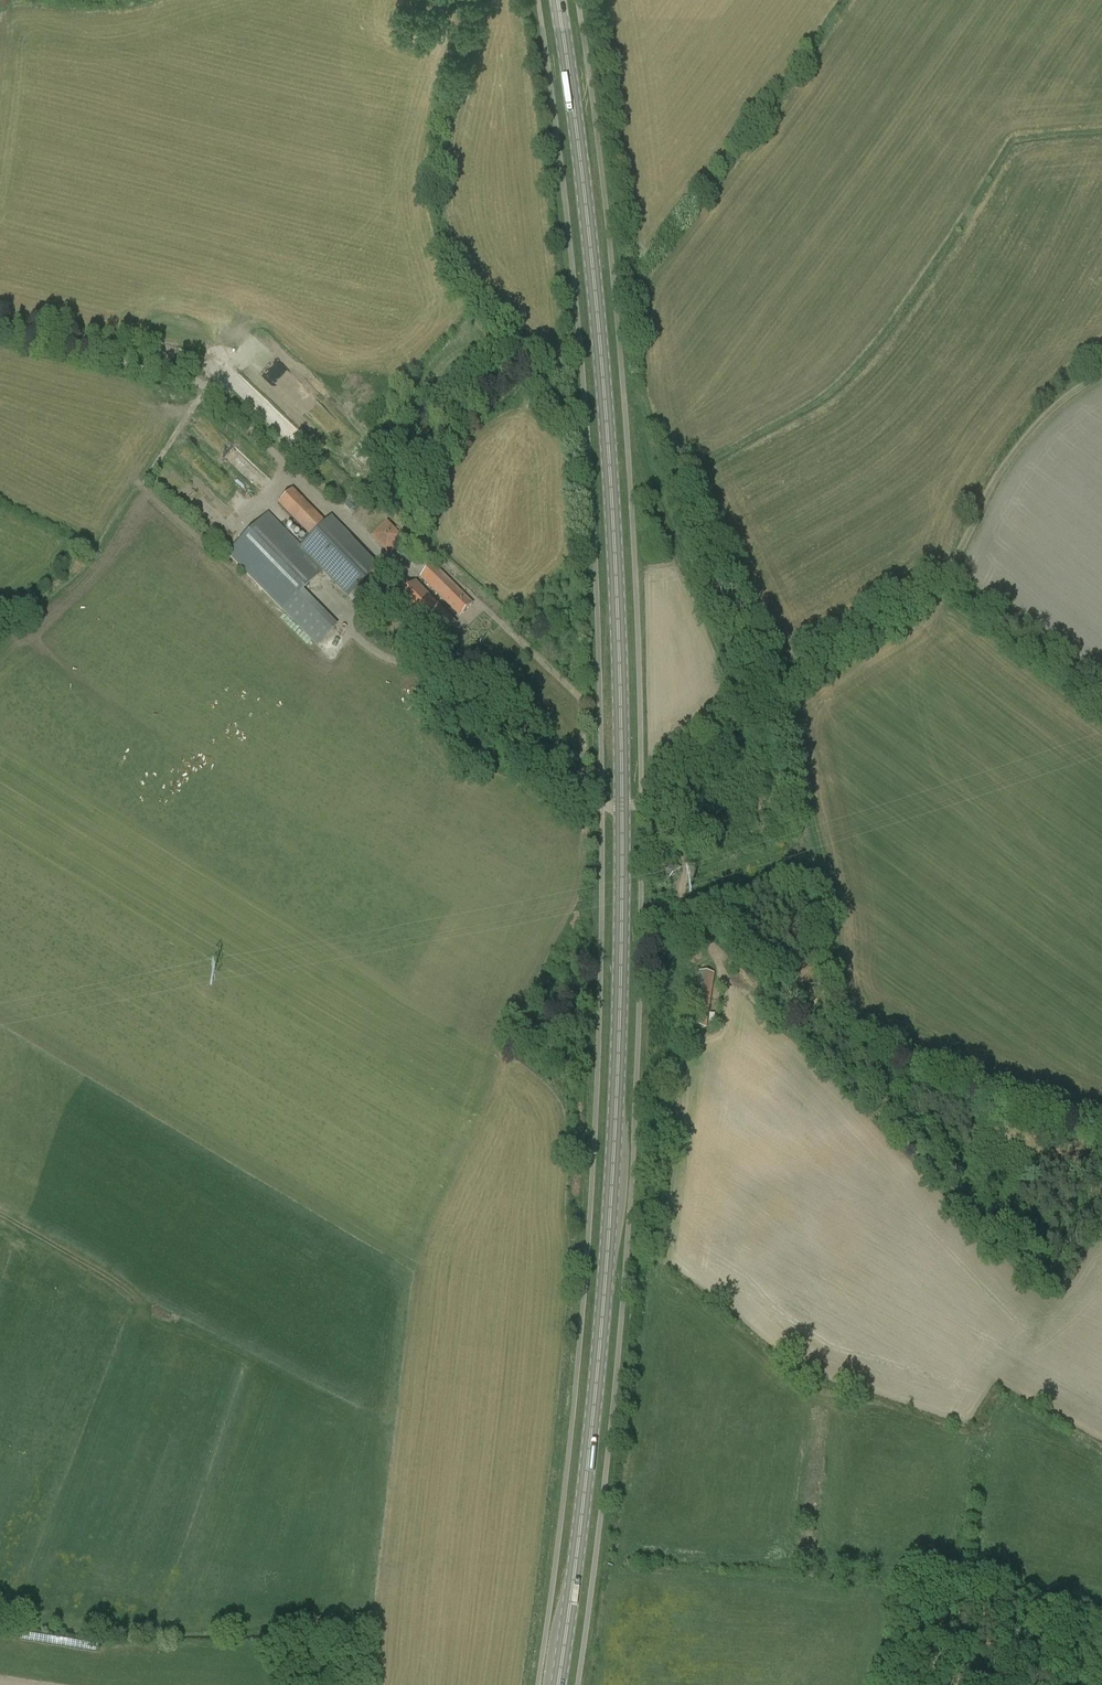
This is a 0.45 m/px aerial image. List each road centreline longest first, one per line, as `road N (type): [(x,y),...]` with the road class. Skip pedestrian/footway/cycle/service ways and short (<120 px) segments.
road 1 (primary): [(559,1684),(602,1359),(622,804),(601,351),(558,0)]
road 2 (track): [(0,1216),(59,1245),(133,1300),(390,1430),(363,1684)]

